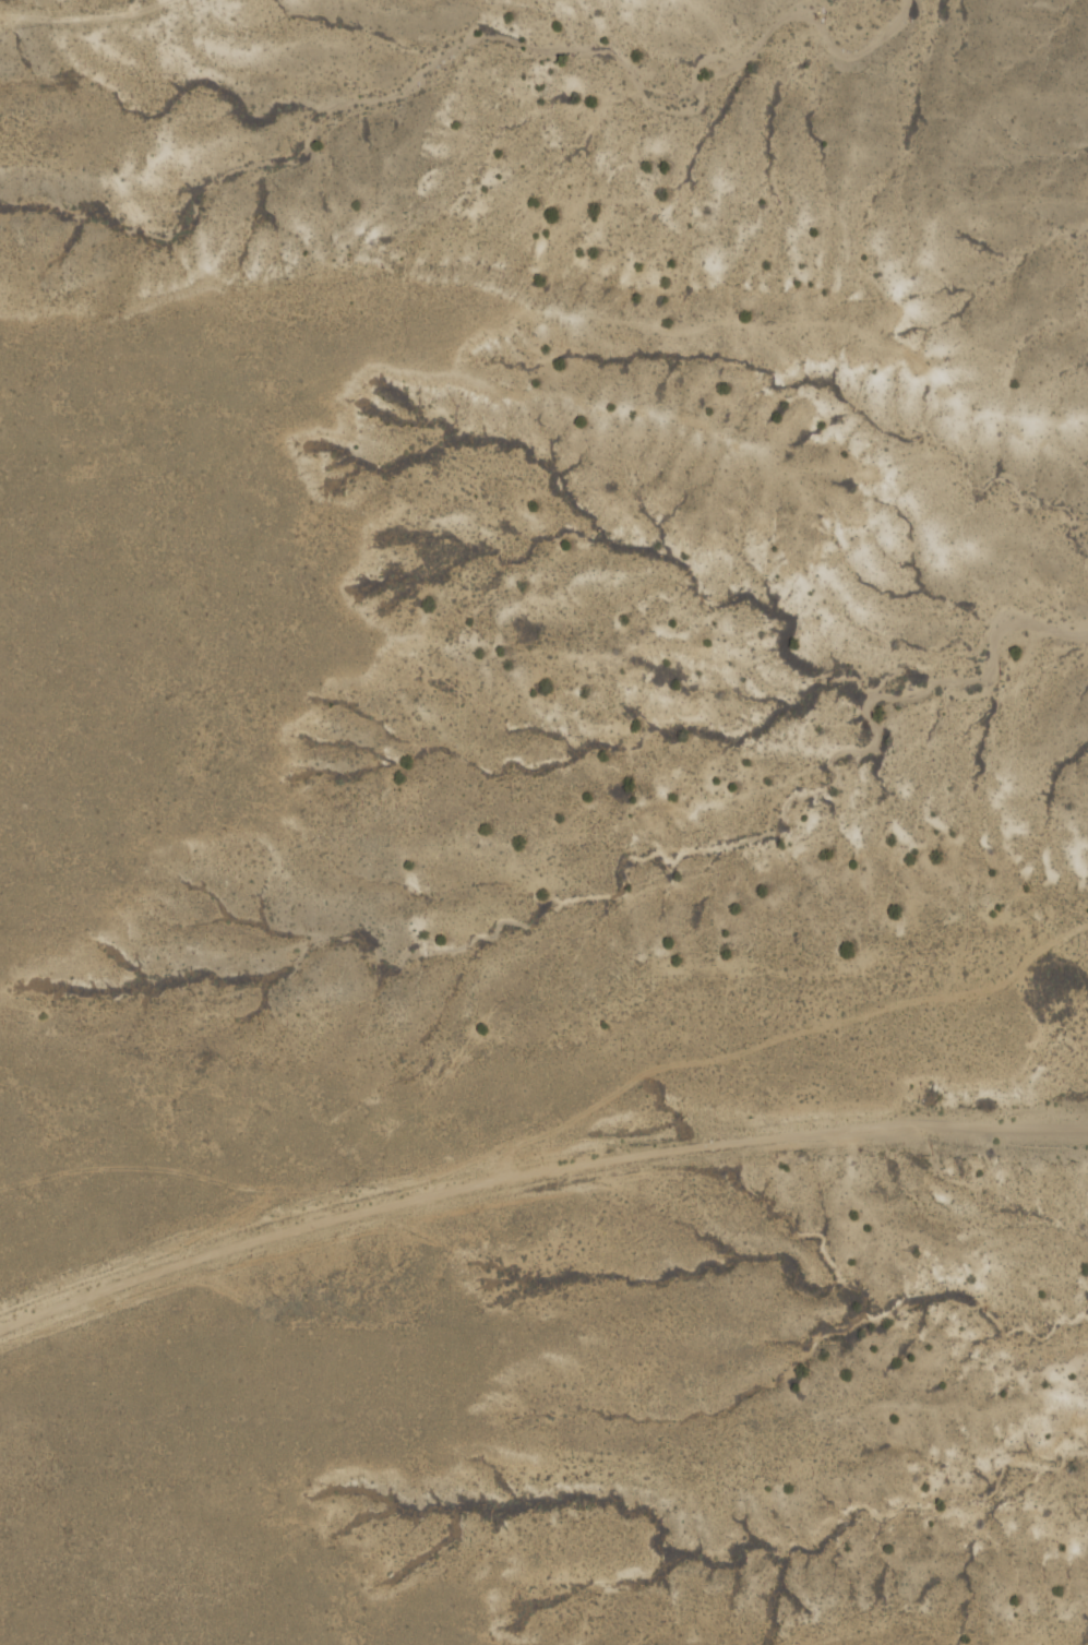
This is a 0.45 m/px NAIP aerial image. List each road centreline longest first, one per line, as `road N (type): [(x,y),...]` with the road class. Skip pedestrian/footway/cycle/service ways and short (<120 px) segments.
road 1 (track): [(1087,1129),(798,1135),(591,1160),(222,1247),(0,1321)]

